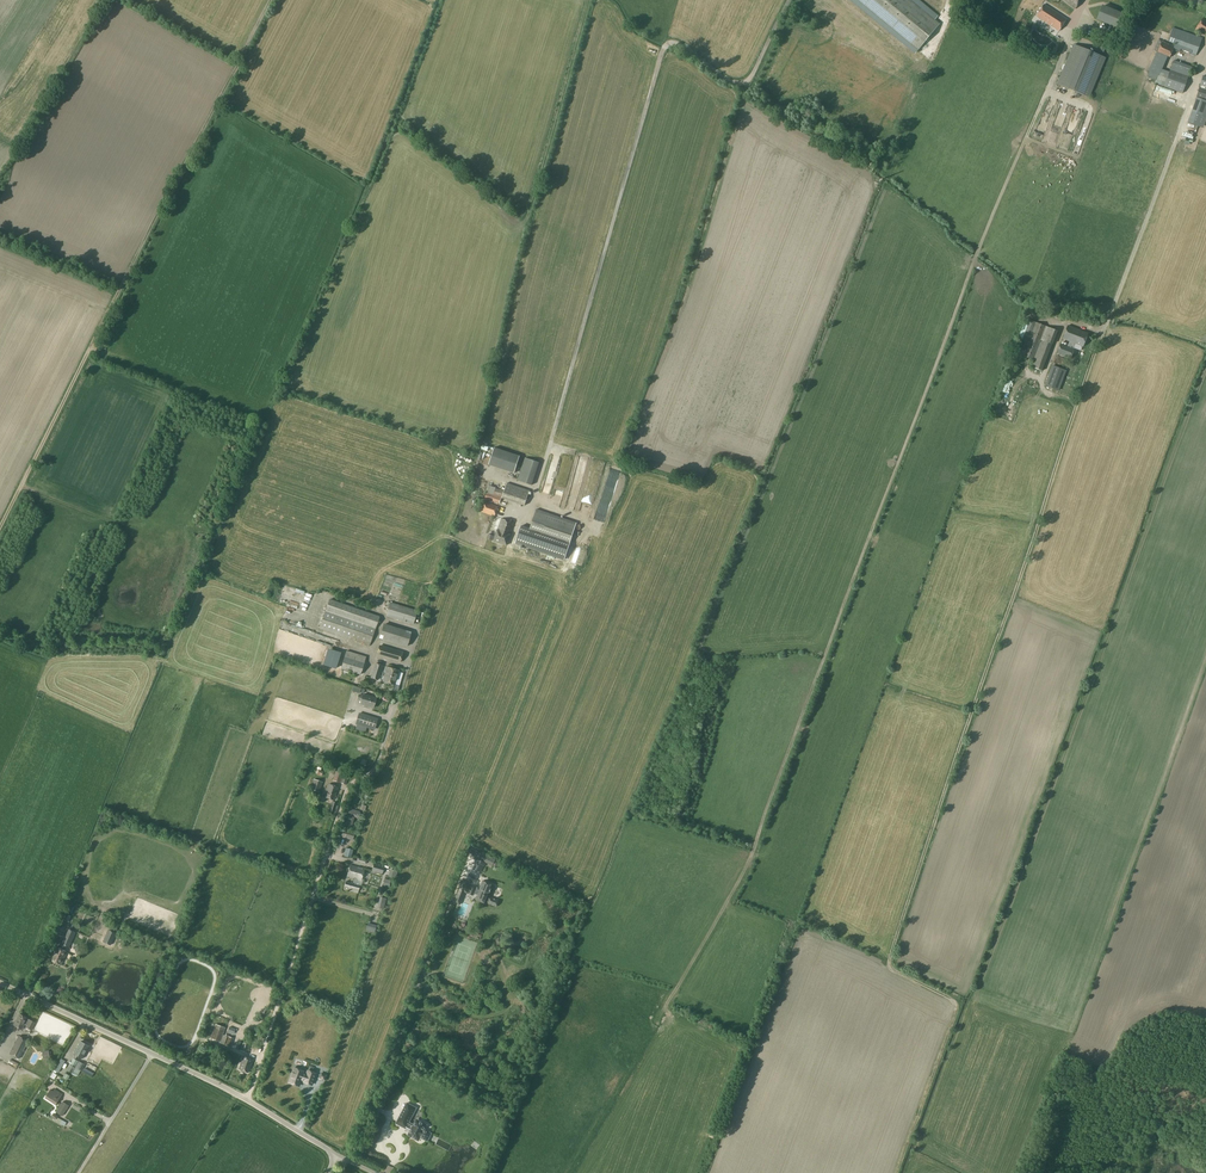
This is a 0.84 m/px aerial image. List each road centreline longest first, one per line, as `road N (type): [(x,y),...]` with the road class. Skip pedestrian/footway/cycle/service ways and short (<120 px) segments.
road 1 (track): [(569,1172),(752,860),(963,291),(1048,88)]
road 2 (track): [(1105,326),(891,955),(892,966),(958,1007),(897,1172)]
road 3 (track): [(509,560),(535,496),(662,53),(678,45),(734,83),(749,79),(790,0)]
road 4 (track): [(417,628),(379,757),(371,771),(351,776),(247,1100)]
road 5 (track): [(469,826),(559,580),(441,534)]
road 6 (unclassified): [(339,1156),(247,1100),(0,982)]
road 7 (track): [(348,1160),(471,844)]
road 8 (unclassified): [(1105,326),(1205,60)]

